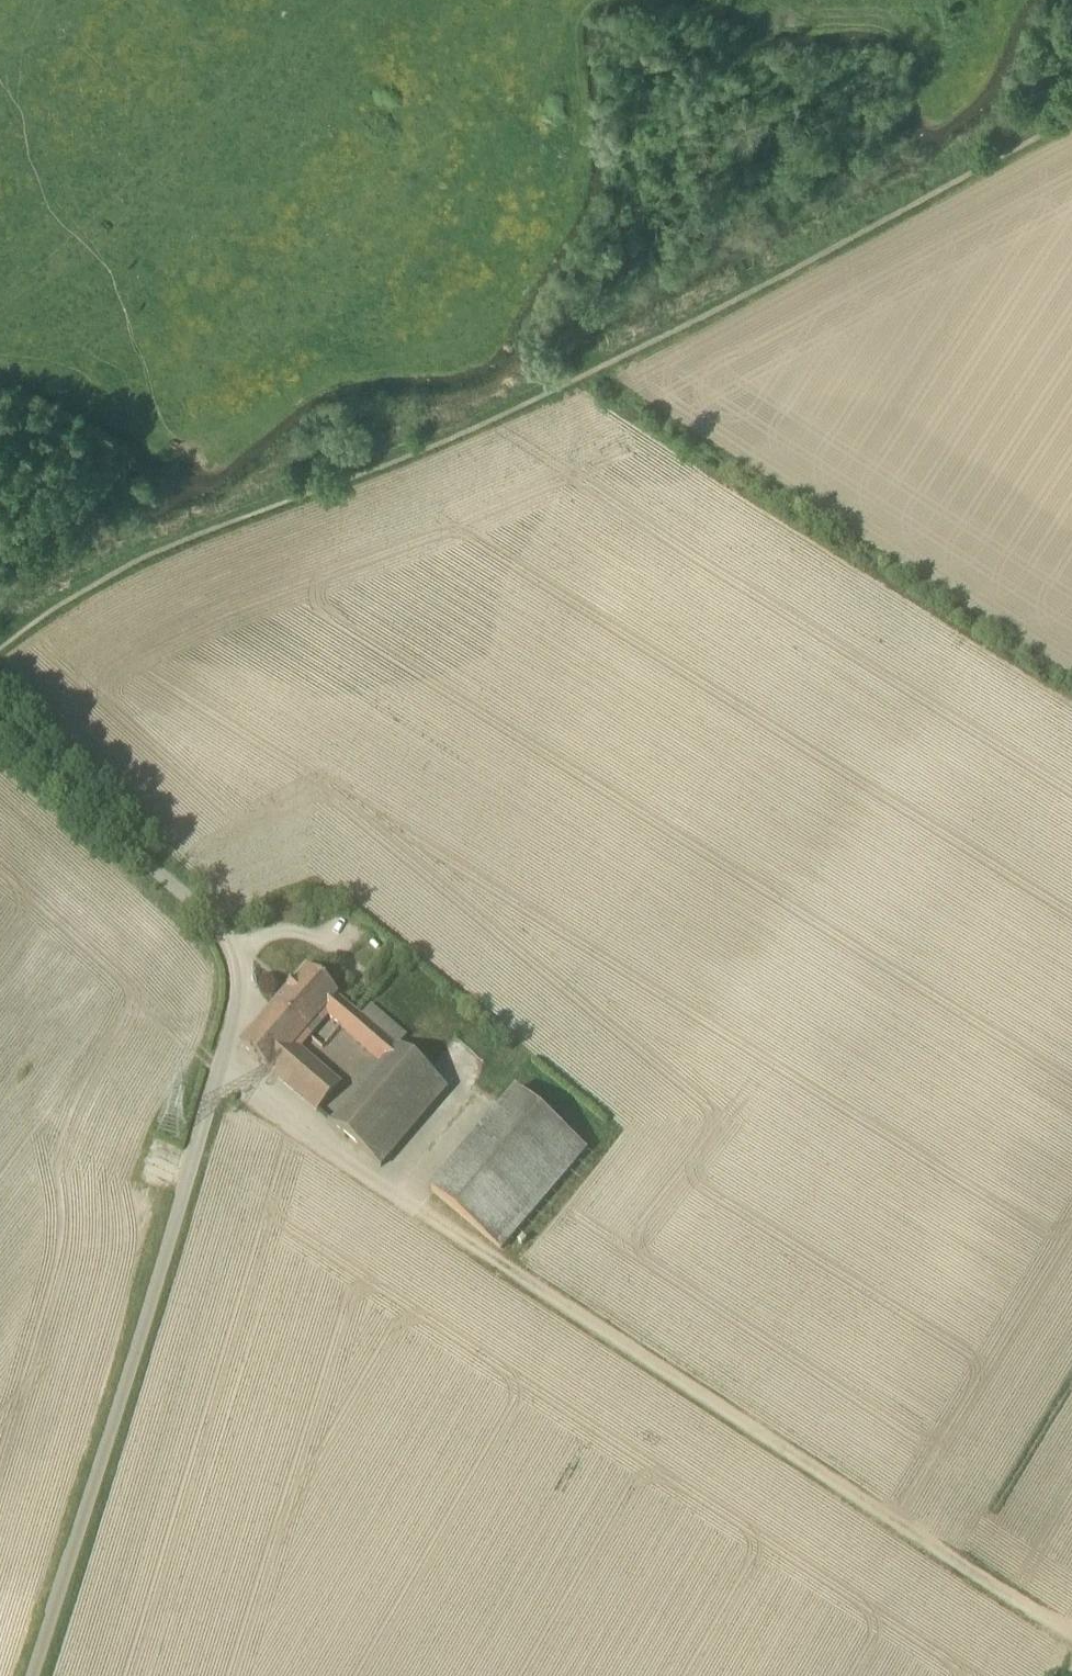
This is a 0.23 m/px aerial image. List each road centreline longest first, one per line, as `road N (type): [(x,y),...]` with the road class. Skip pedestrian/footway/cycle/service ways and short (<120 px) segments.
road 1 (unclassified): [(46,1675),(243,998),(234,954),(212,925),(0,740)]
road 2 (track): [(1071,1629),(546,1294),(224,1074)]

